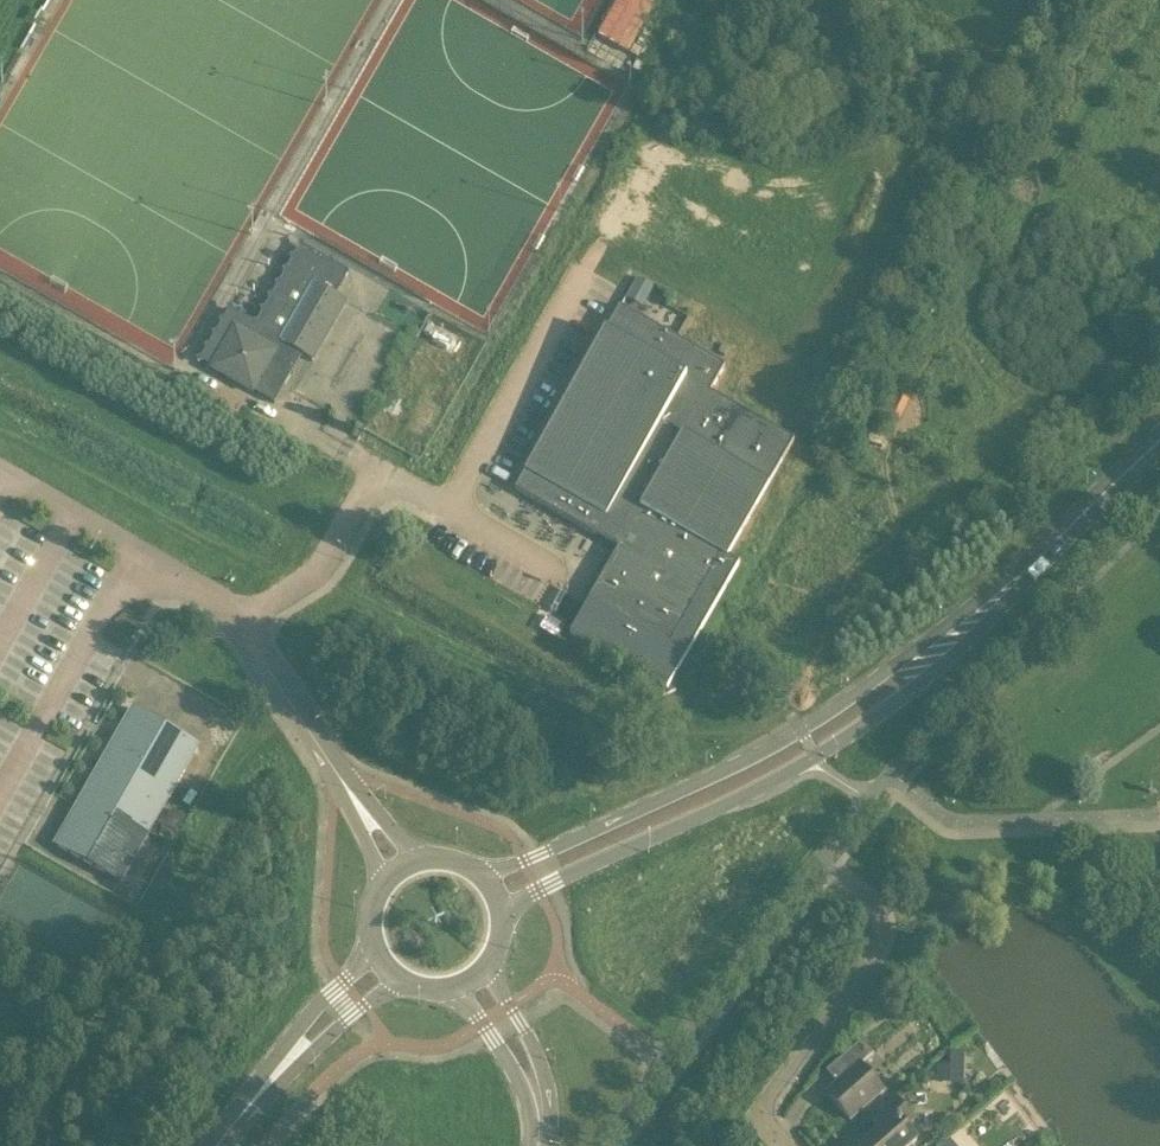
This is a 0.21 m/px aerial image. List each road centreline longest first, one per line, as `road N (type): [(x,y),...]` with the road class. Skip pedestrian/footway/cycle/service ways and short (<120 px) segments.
road 1 (tertiary): [(486,892),(809,745),(933,662),(1159,442)]
road 2 (unclassified): [(405,872),(236,625)]
road 3 (tertiary): [(220,1145),(387,964)]
road 4 (unclassified): [(236,625),(319,566),(376,475)]
road 5 (tertiary): [(540,1145),(539,1108),(522,1055),(469,972)]
road 6 (unclassified): [(236,625),(215,597),(139,555)]

